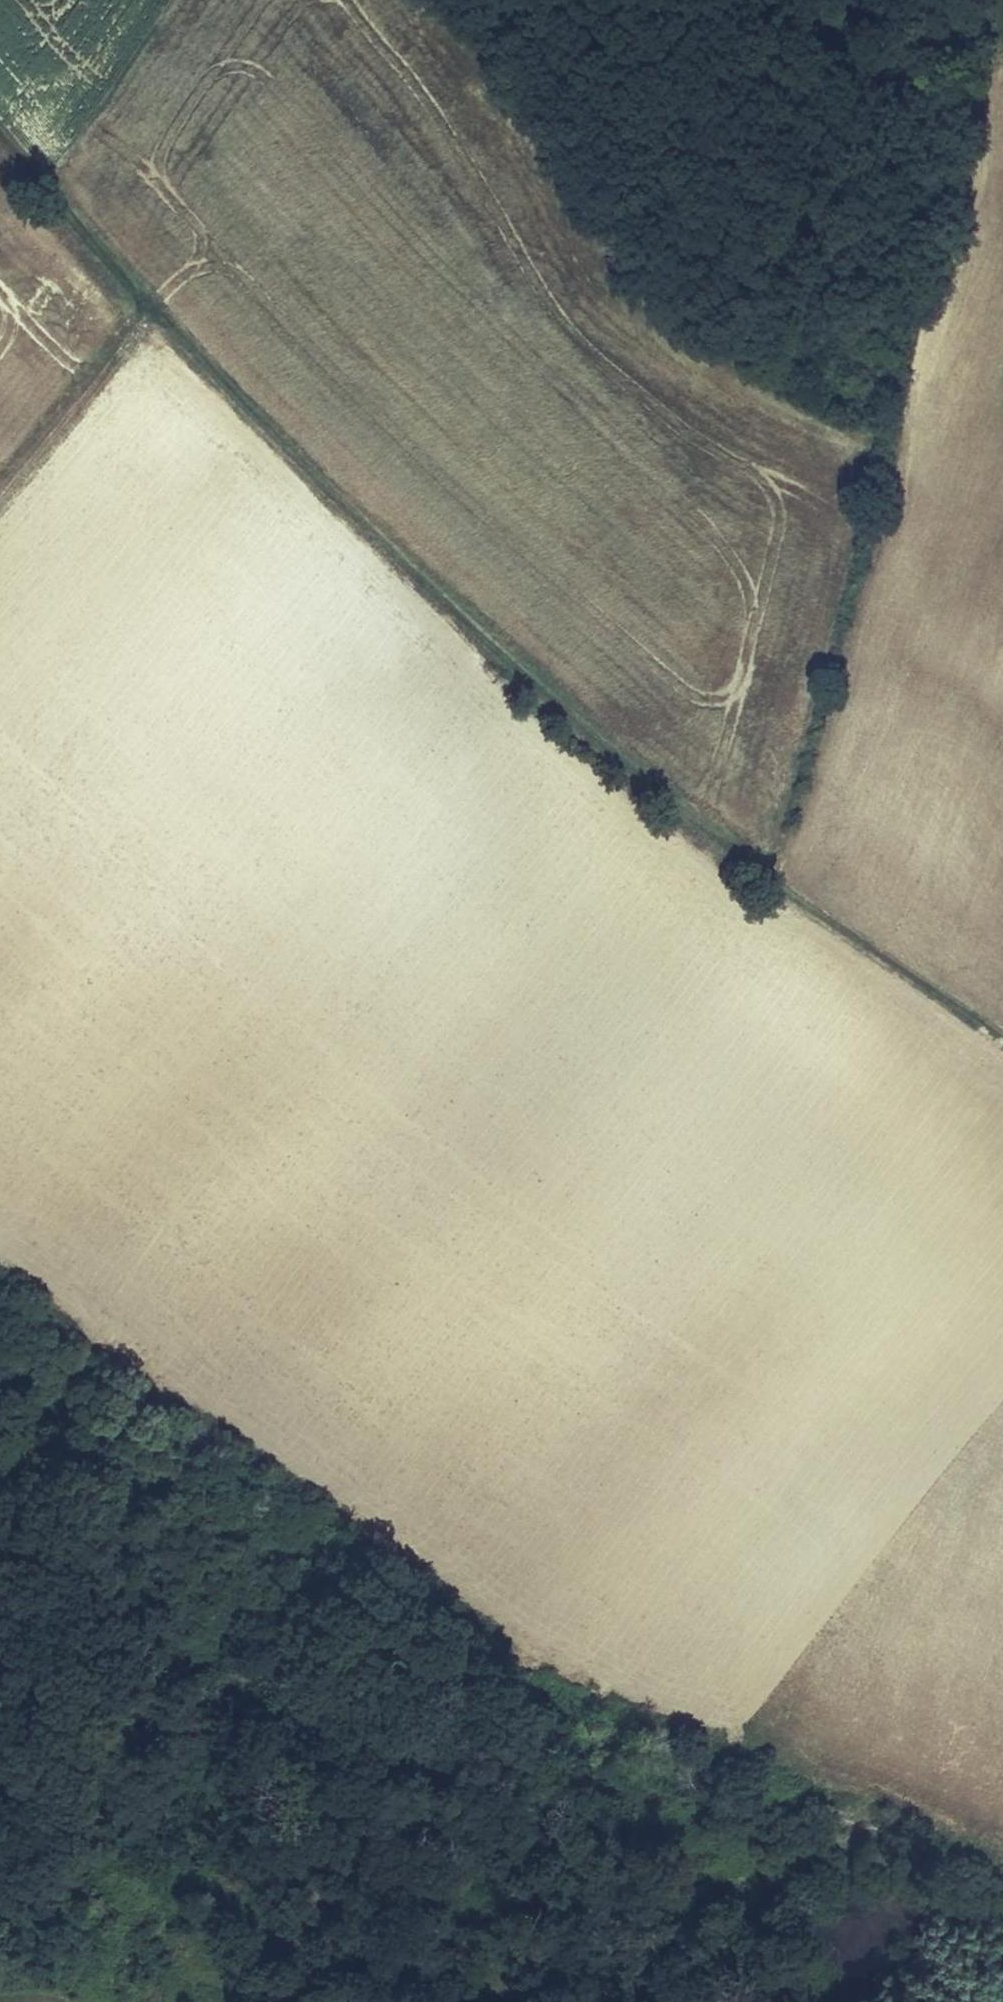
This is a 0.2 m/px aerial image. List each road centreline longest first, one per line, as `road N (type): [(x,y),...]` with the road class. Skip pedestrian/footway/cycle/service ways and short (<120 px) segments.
road 1 (track): [(1002,1044),(760,881),(455,609),(134,300),(0,140)]

